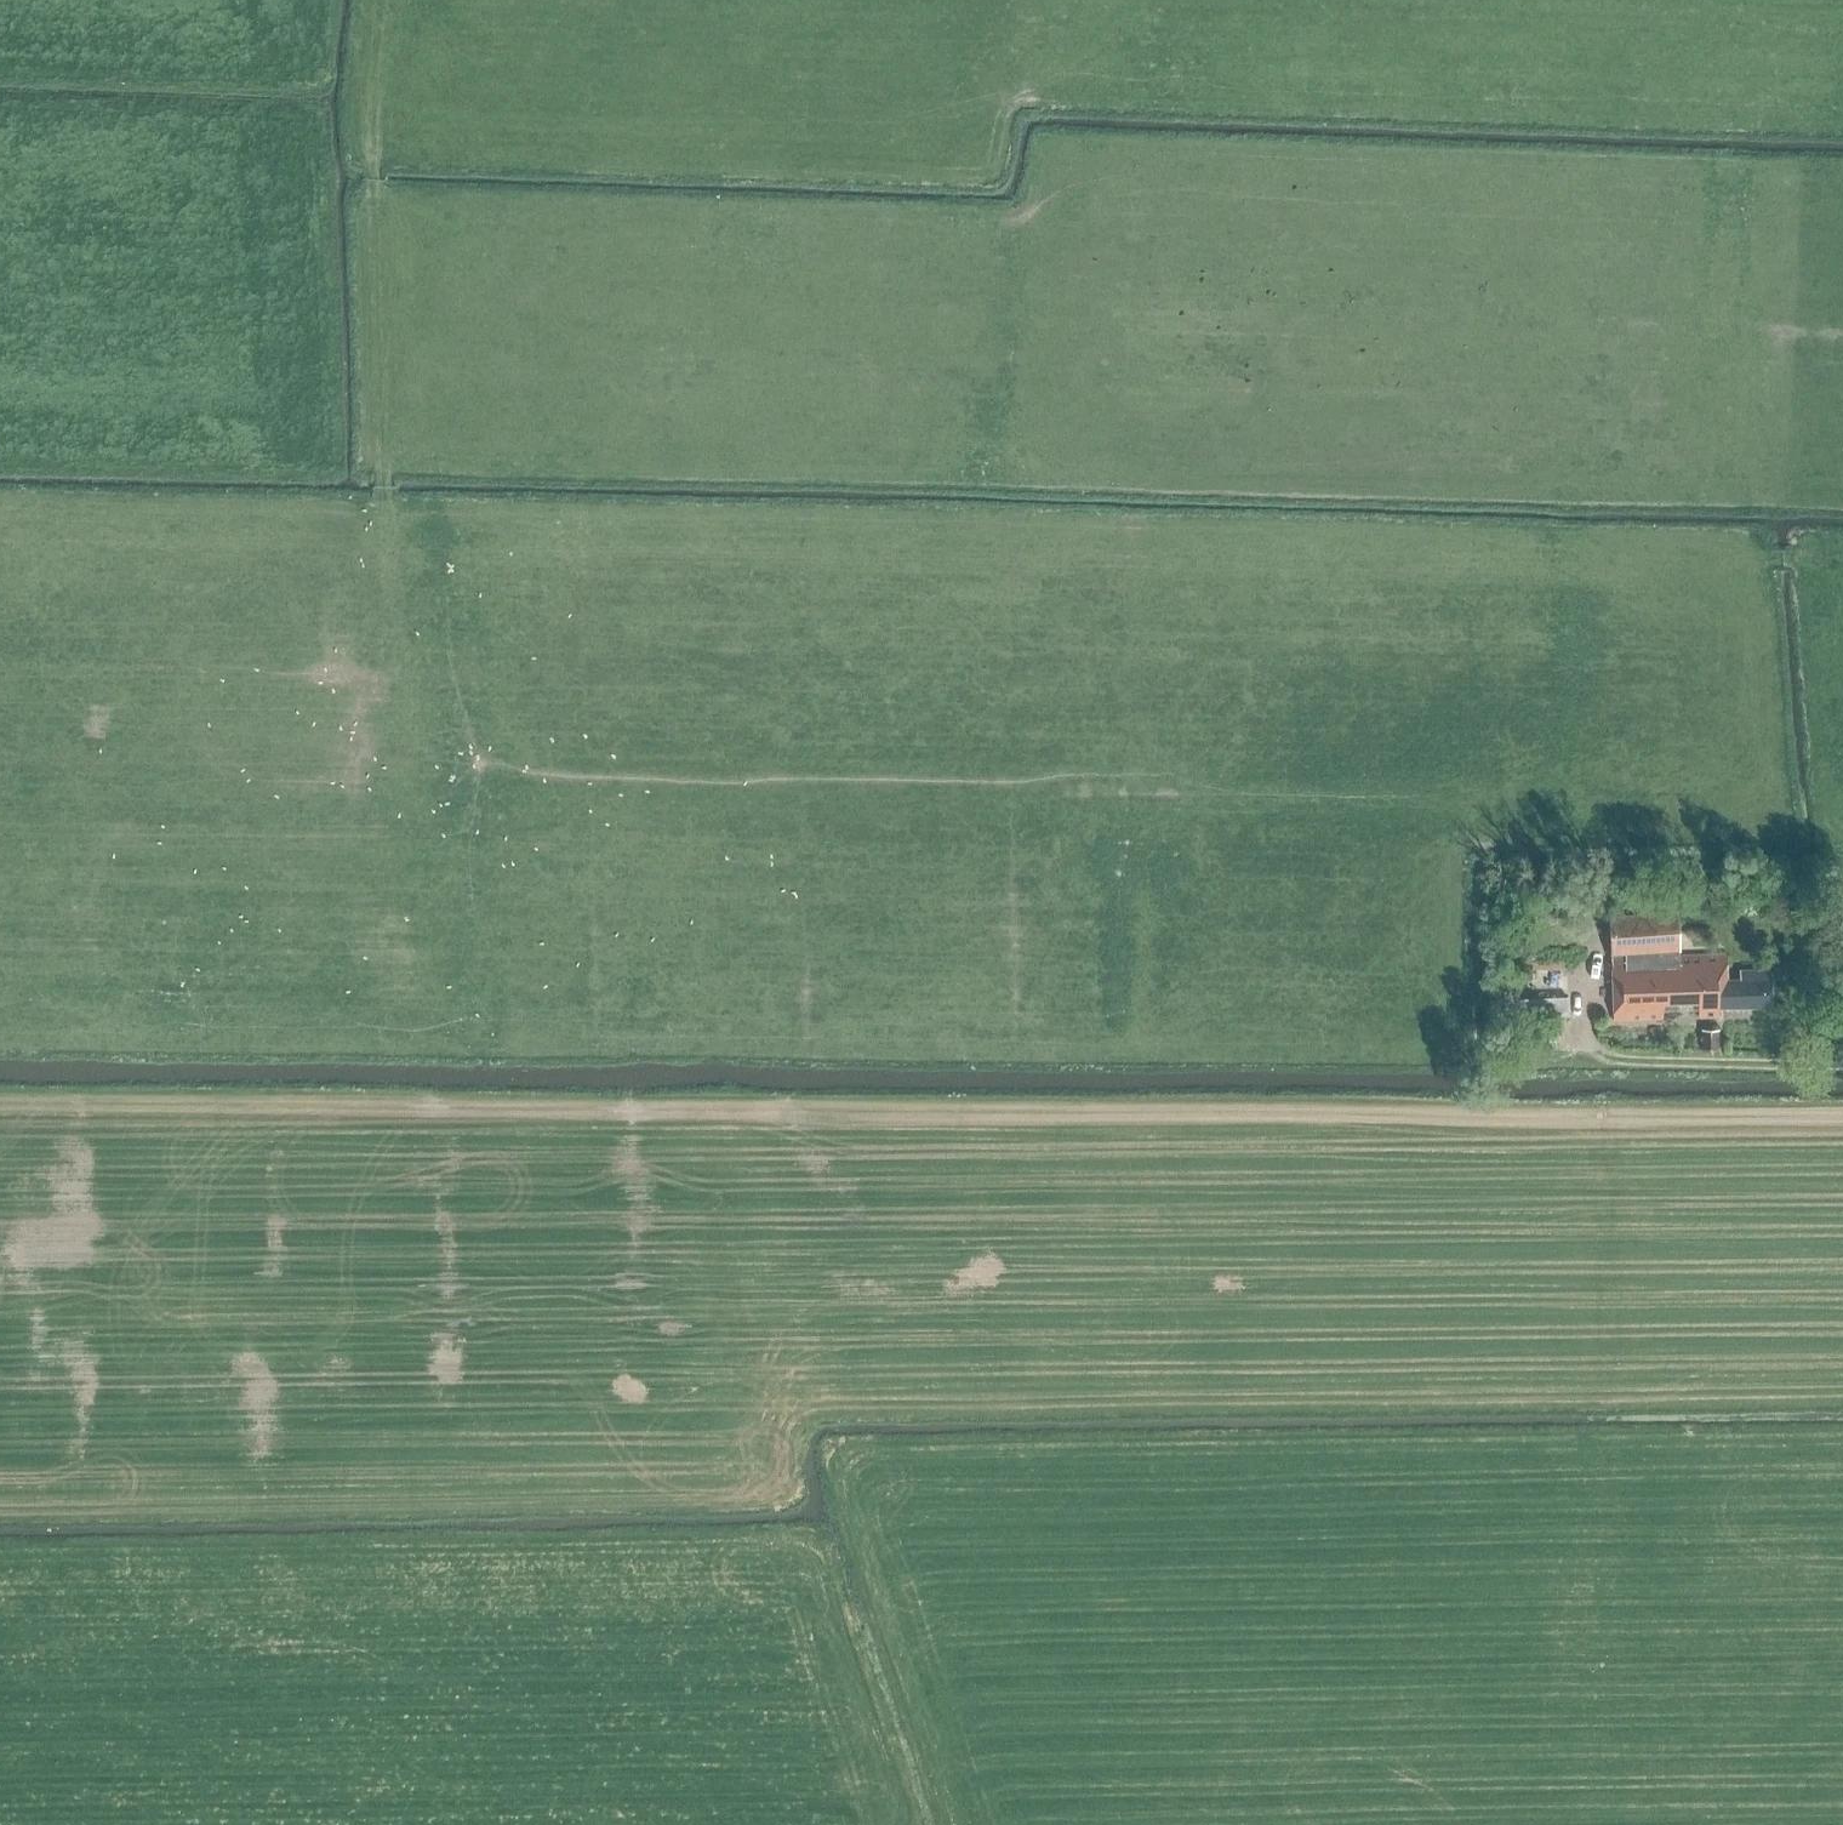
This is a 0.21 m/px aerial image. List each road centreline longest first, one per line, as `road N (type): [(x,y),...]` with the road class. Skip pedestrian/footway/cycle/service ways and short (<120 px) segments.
road 1 (track): [(1842,1066),(1619,1058),(1596,1047)]

